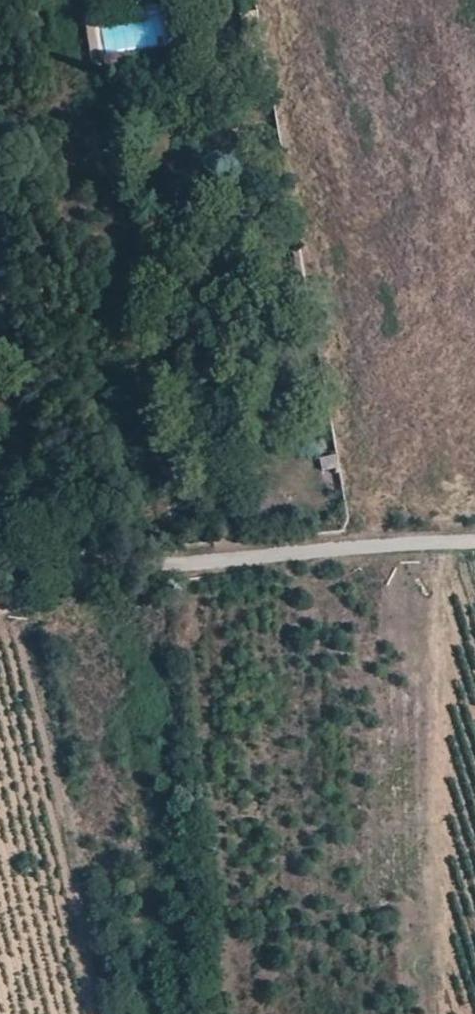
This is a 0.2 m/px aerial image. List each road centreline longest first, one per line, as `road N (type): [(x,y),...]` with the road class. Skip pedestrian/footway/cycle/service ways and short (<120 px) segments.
road 1 (track): [(474,538),(121,565),(0,593)]

